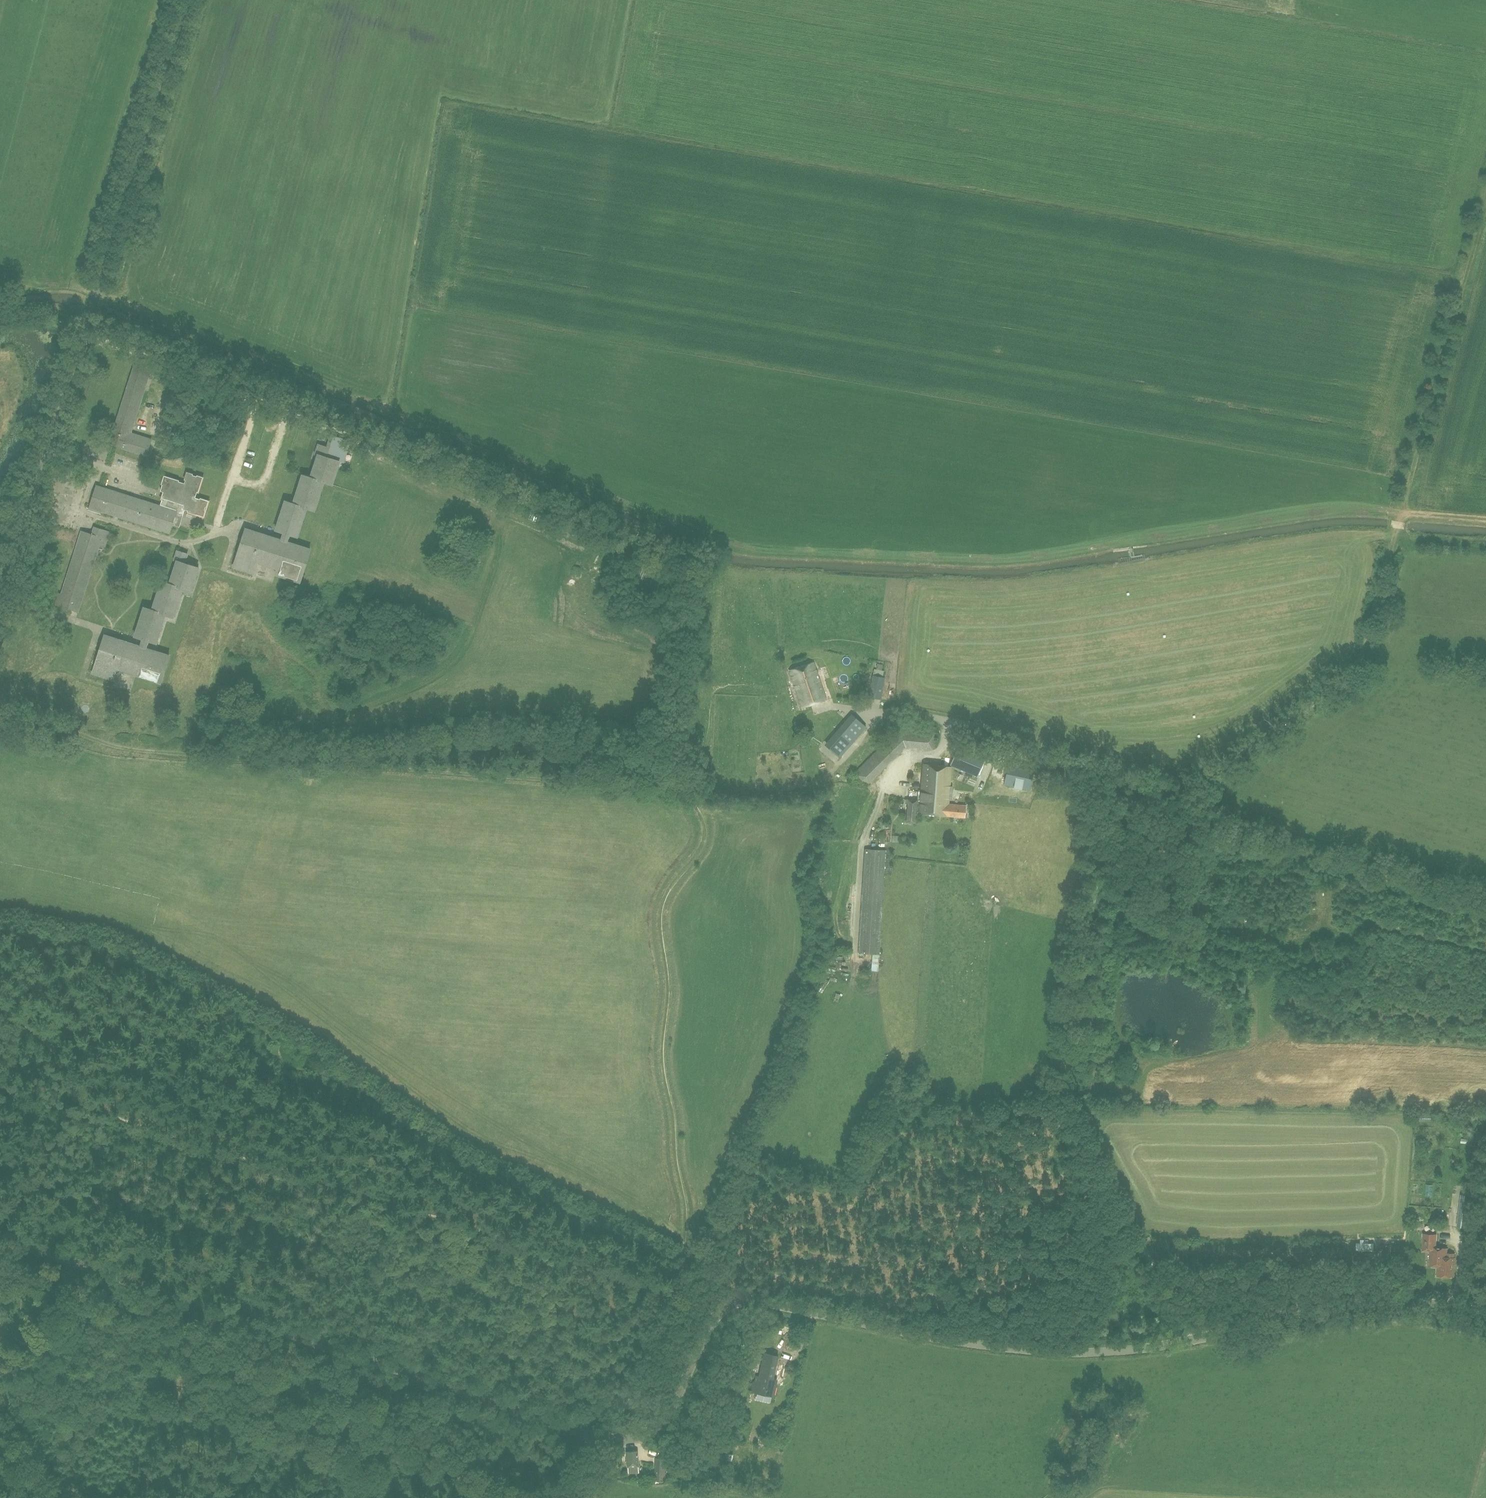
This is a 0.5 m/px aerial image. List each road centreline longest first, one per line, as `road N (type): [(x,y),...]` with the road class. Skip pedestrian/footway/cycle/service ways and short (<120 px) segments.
road 1 (tertiary): [(1485,1312),(1410,1305),(1185,1348),(1072,1353),(736,1301),(720,1313),(663,1420),(640,1436),(598,1437)]
road 2 (track): [(0,719),(149,753),(682,790)]
road 3 (unclassified): [(0,599),(190,0)]
road 4 (tertiary): [(598,1437),(43,1252),(0,1249)]
road 5 (track): [(1485,520),(1402,513),(1358,669),(1192,795),(1119,776)]
road 6 (track): [(684,1250),(685,1204),(662,1051),(670,980),(660,929),(666,895),(703,838),(703,820),(682,790)]
road 7 (track): [(682,790),(796,796),(832,776)]

